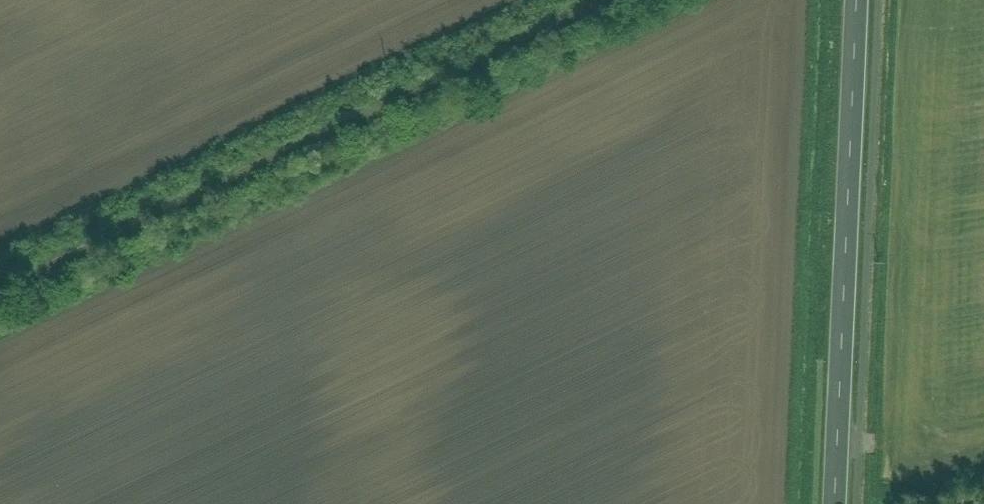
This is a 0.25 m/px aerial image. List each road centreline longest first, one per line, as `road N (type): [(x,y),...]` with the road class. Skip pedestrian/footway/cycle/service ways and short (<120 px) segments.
road 1 (track): [(616,0),(0,290)]
road 2 (tertiary): [(832,503),(854,0)]

